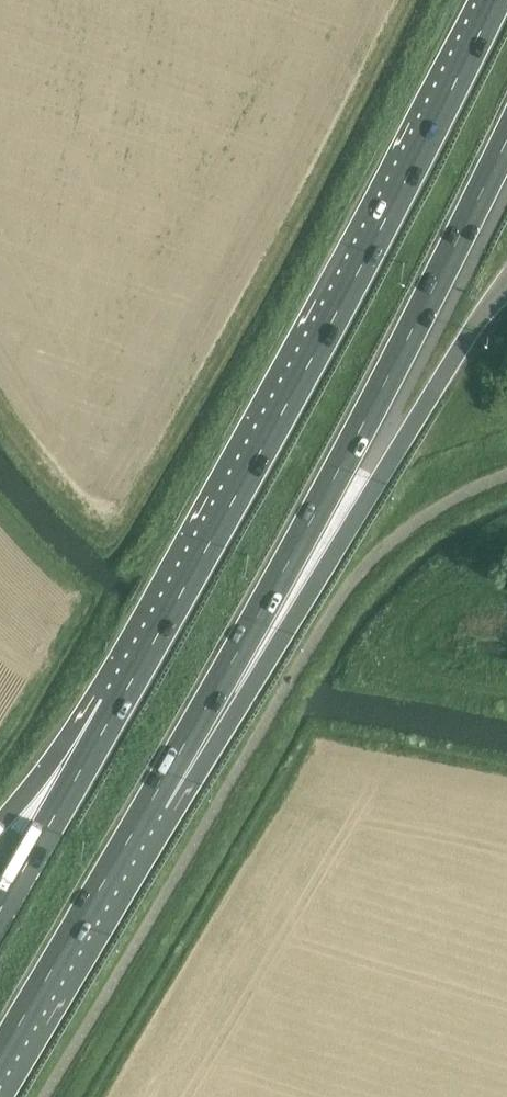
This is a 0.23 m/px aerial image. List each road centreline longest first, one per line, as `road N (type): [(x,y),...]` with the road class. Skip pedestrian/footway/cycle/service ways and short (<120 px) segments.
road 1 (motorway): [(493,0),(367,260),(119,703)]
road 2 (motorway): [(154,800),(373,408),(506,140)]
road 3 (motorway): [(154,800),(258,675),(506,282)]
road 4 (motorway): [(0,1056),(154,800)]
road 5 (motorway): [(119,703),(0,907)]
road 6 (motorway): [(119,703),(0,826)]

